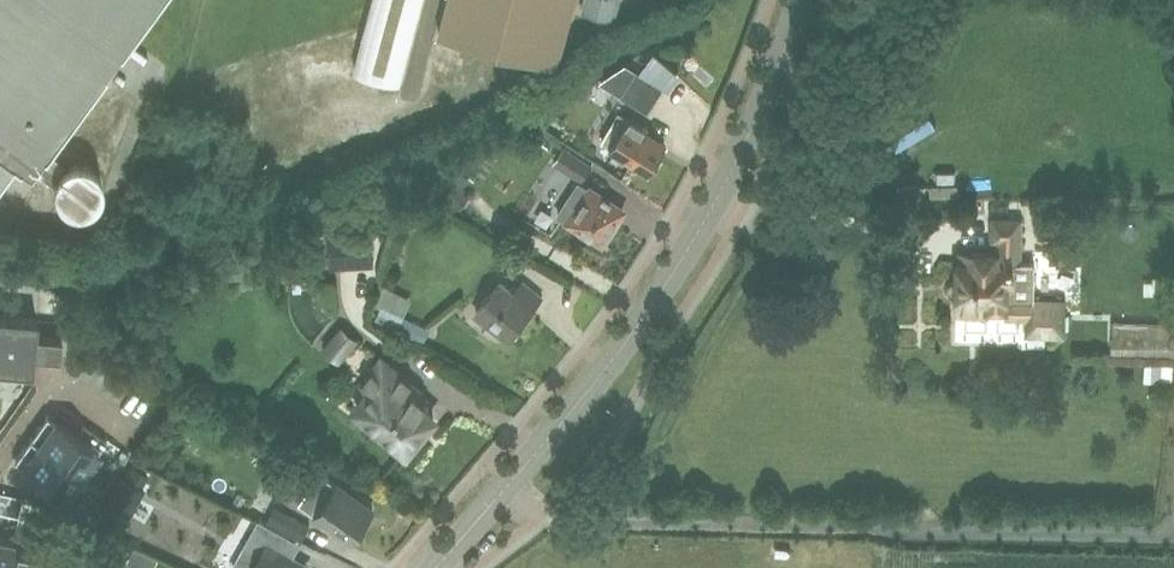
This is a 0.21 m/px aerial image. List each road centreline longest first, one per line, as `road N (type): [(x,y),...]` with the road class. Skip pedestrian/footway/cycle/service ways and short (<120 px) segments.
road 1 (tertiary): [(436,567),(579,402),(666,284),(751,131),(801,0)]

